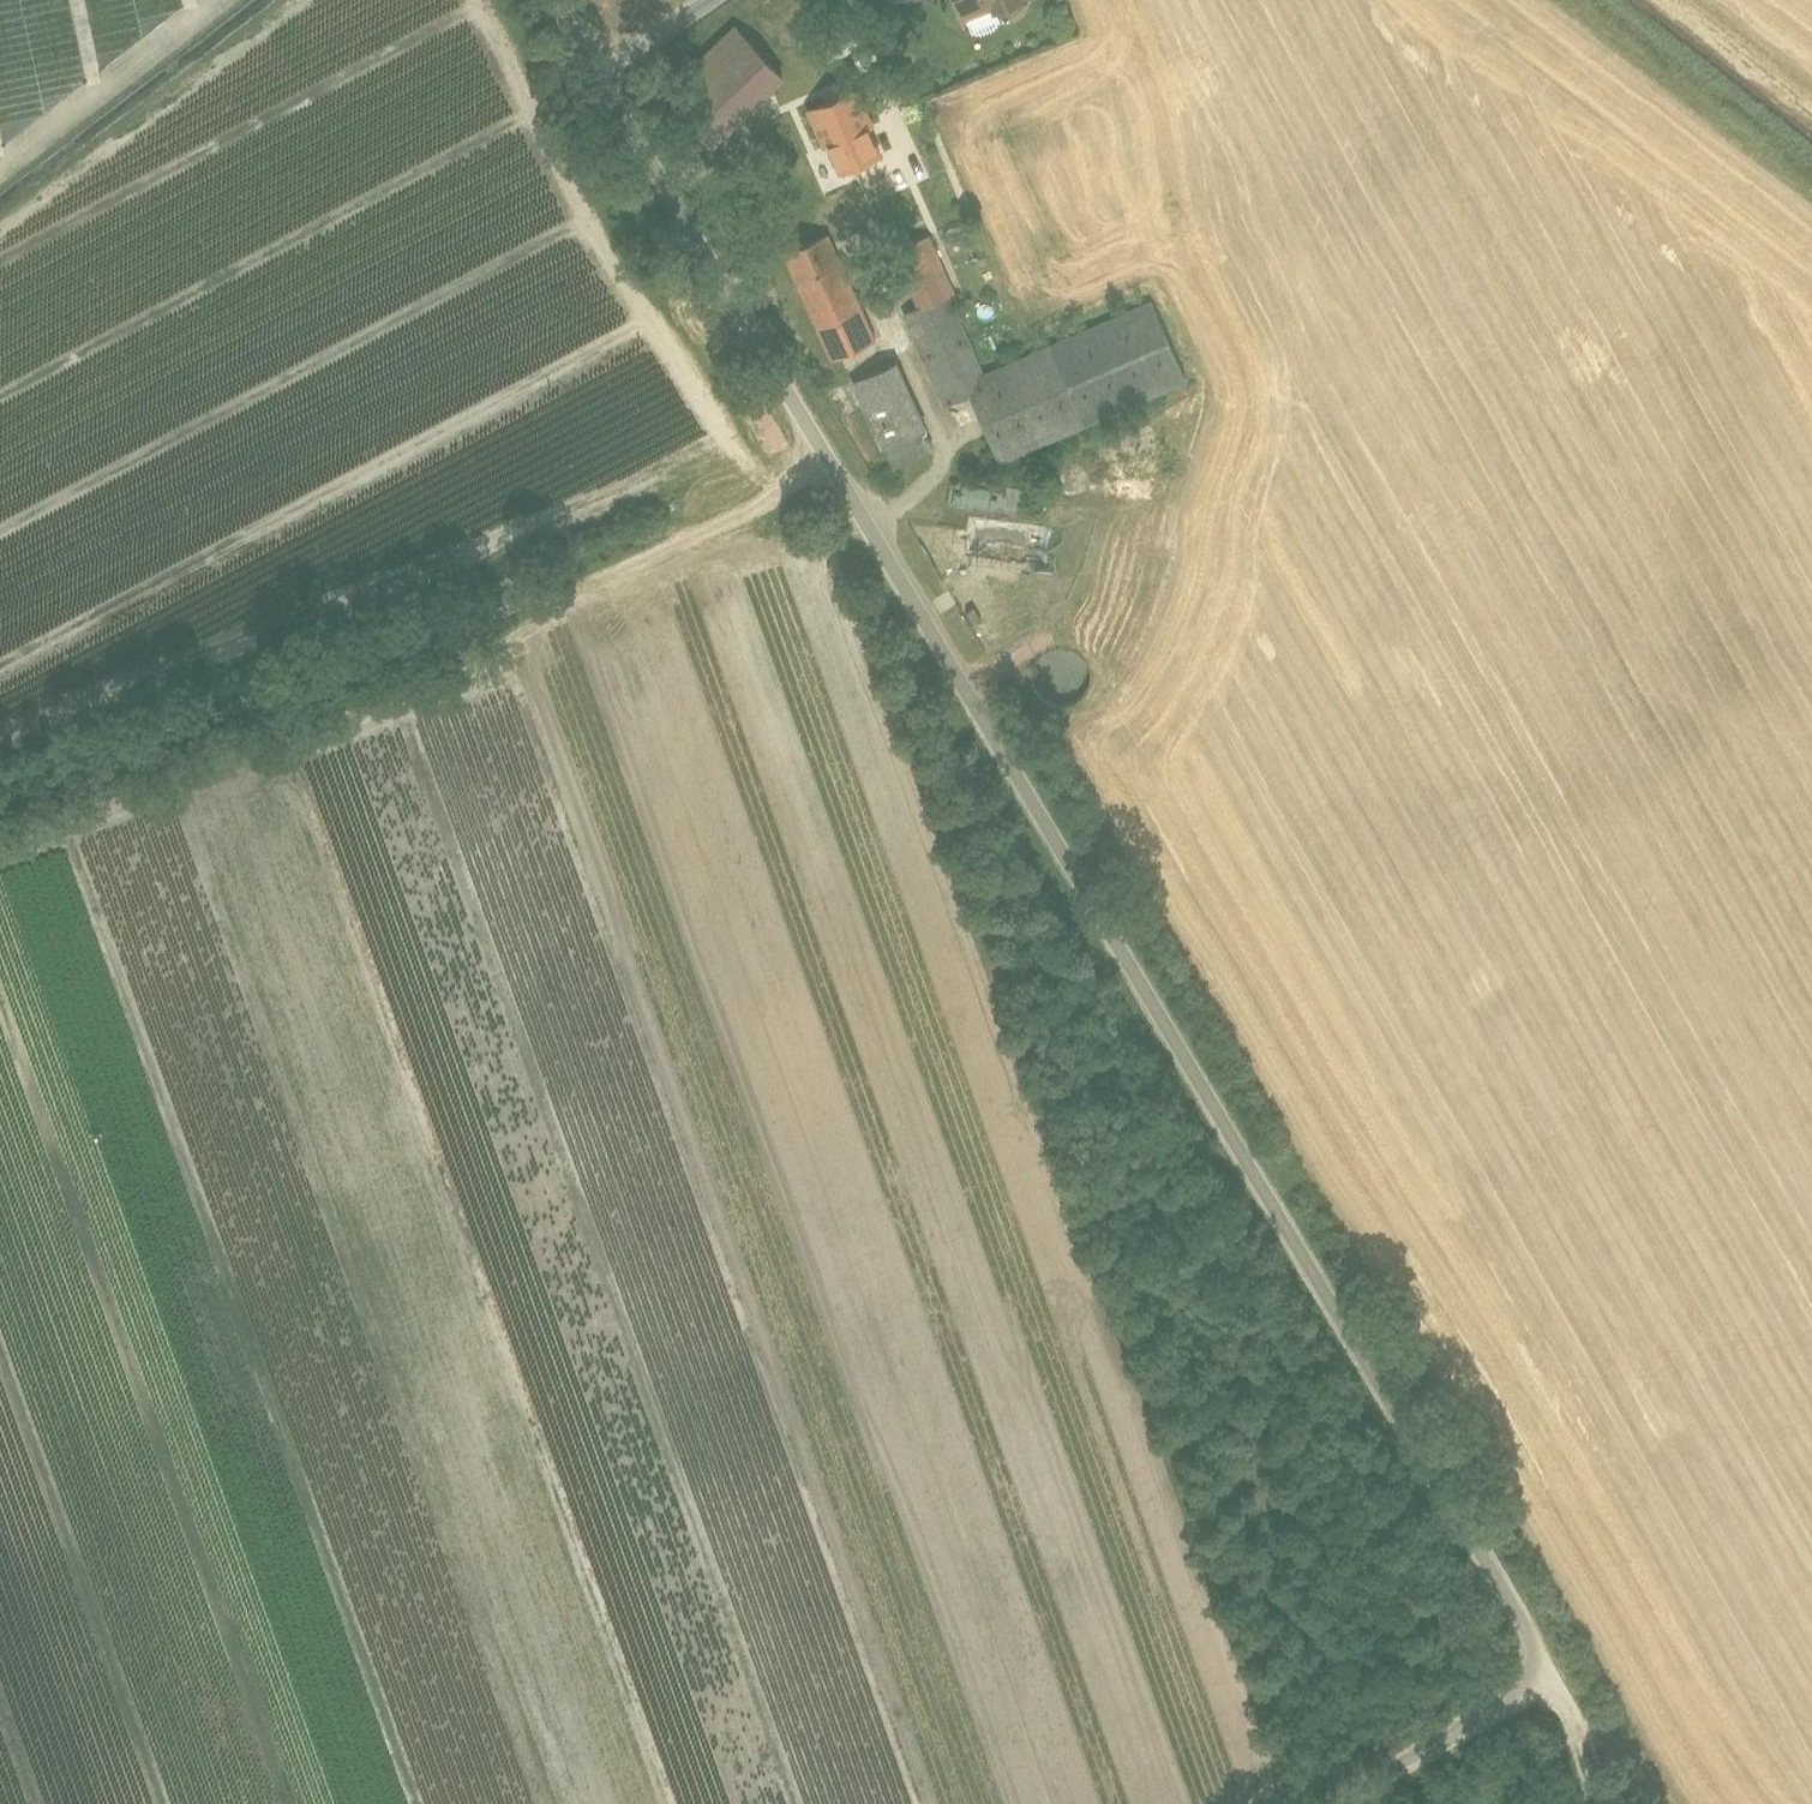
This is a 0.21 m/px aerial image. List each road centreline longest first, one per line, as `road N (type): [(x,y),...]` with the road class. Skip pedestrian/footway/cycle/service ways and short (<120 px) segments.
road 1 (unclassified): [(1333,1803),(1551,1678),(1511,1592),(596,75)]
road 2 (unclassified): [(718,0),(596,75)]
road 3 (track): [(1551,1678),(1596,1803)]

